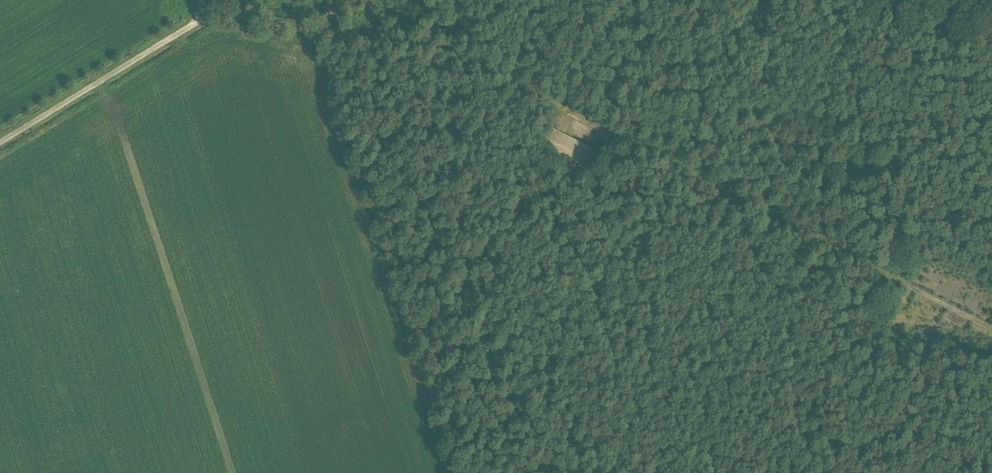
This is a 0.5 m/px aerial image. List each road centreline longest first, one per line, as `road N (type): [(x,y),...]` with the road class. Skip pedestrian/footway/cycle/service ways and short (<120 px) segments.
road 1 (unclassified): [(298,29),(205,20),(0,145)]

